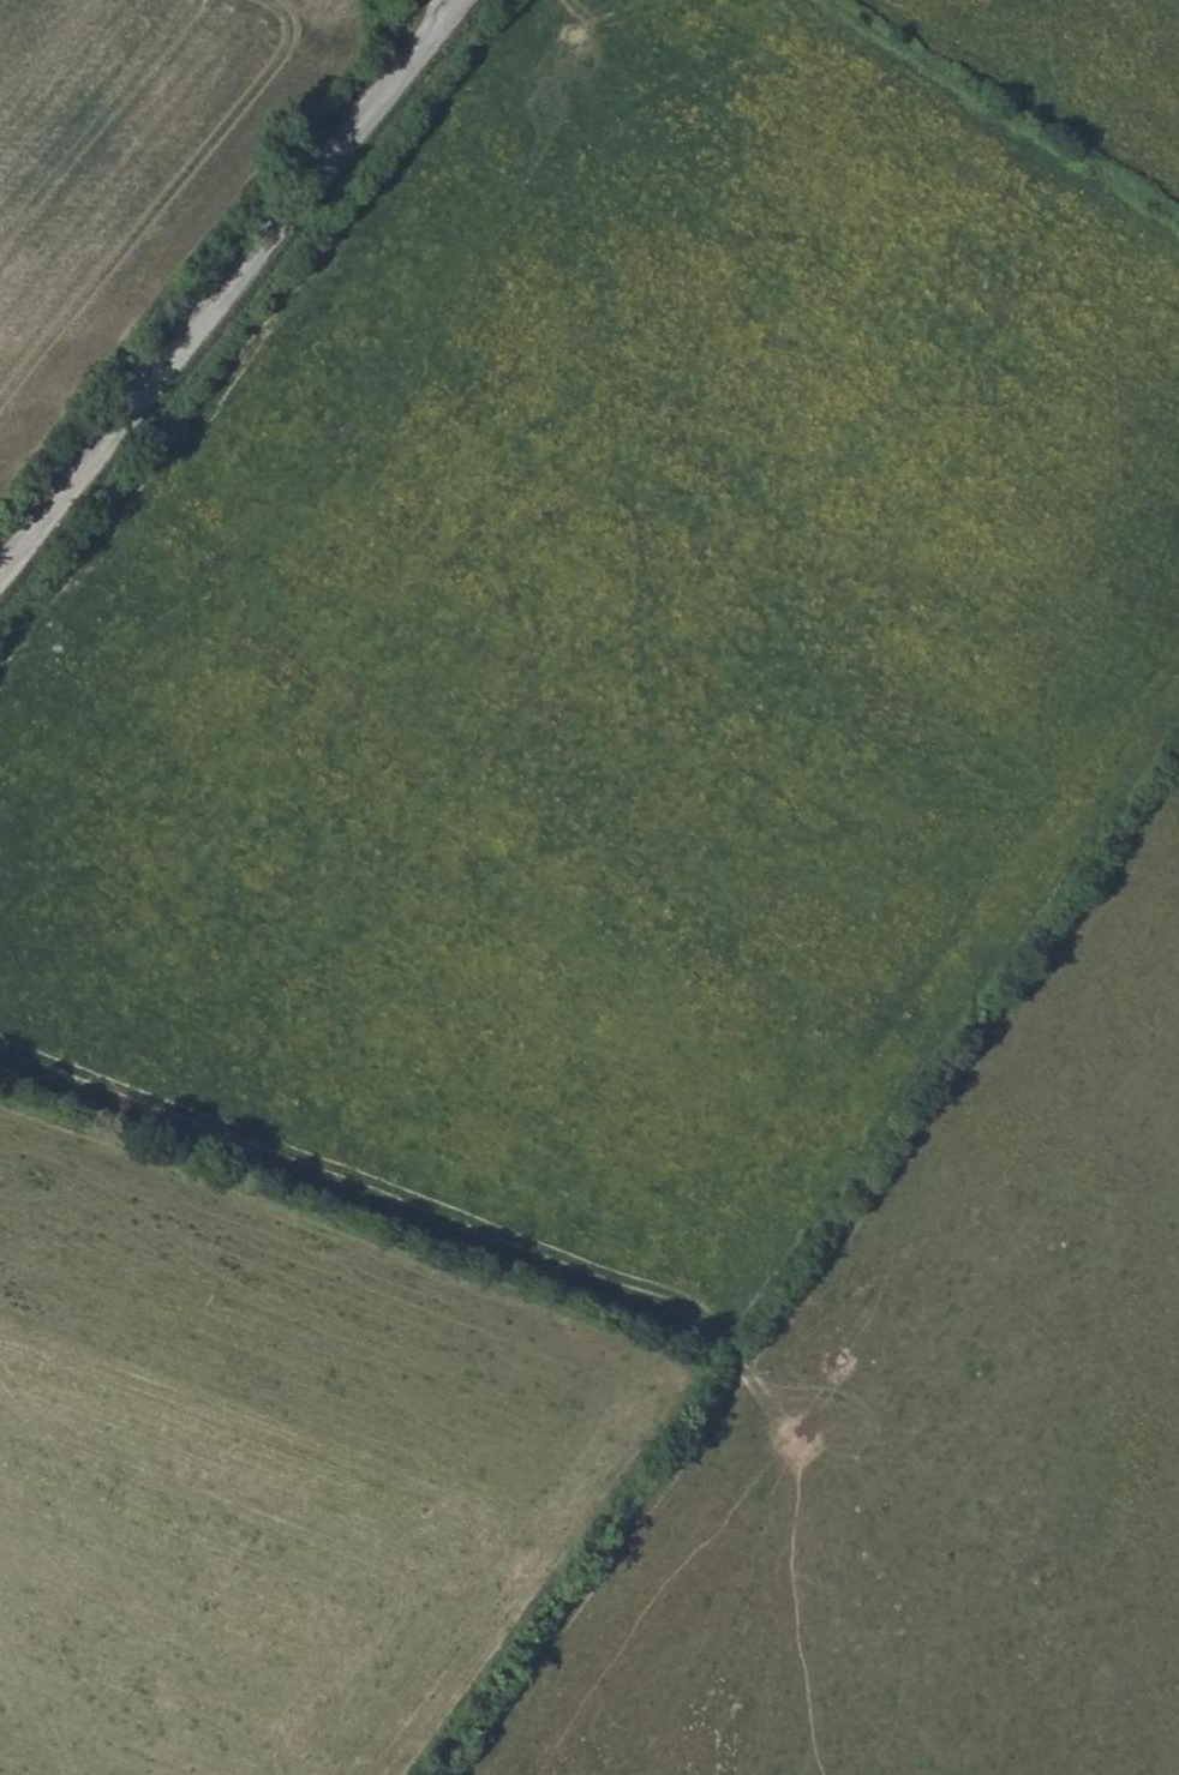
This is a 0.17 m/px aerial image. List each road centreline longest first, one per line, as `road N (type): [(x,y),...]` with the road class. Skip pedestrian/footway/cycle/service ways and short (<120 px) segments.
road 1 (unclassified): [(0,579),(457,0)]

